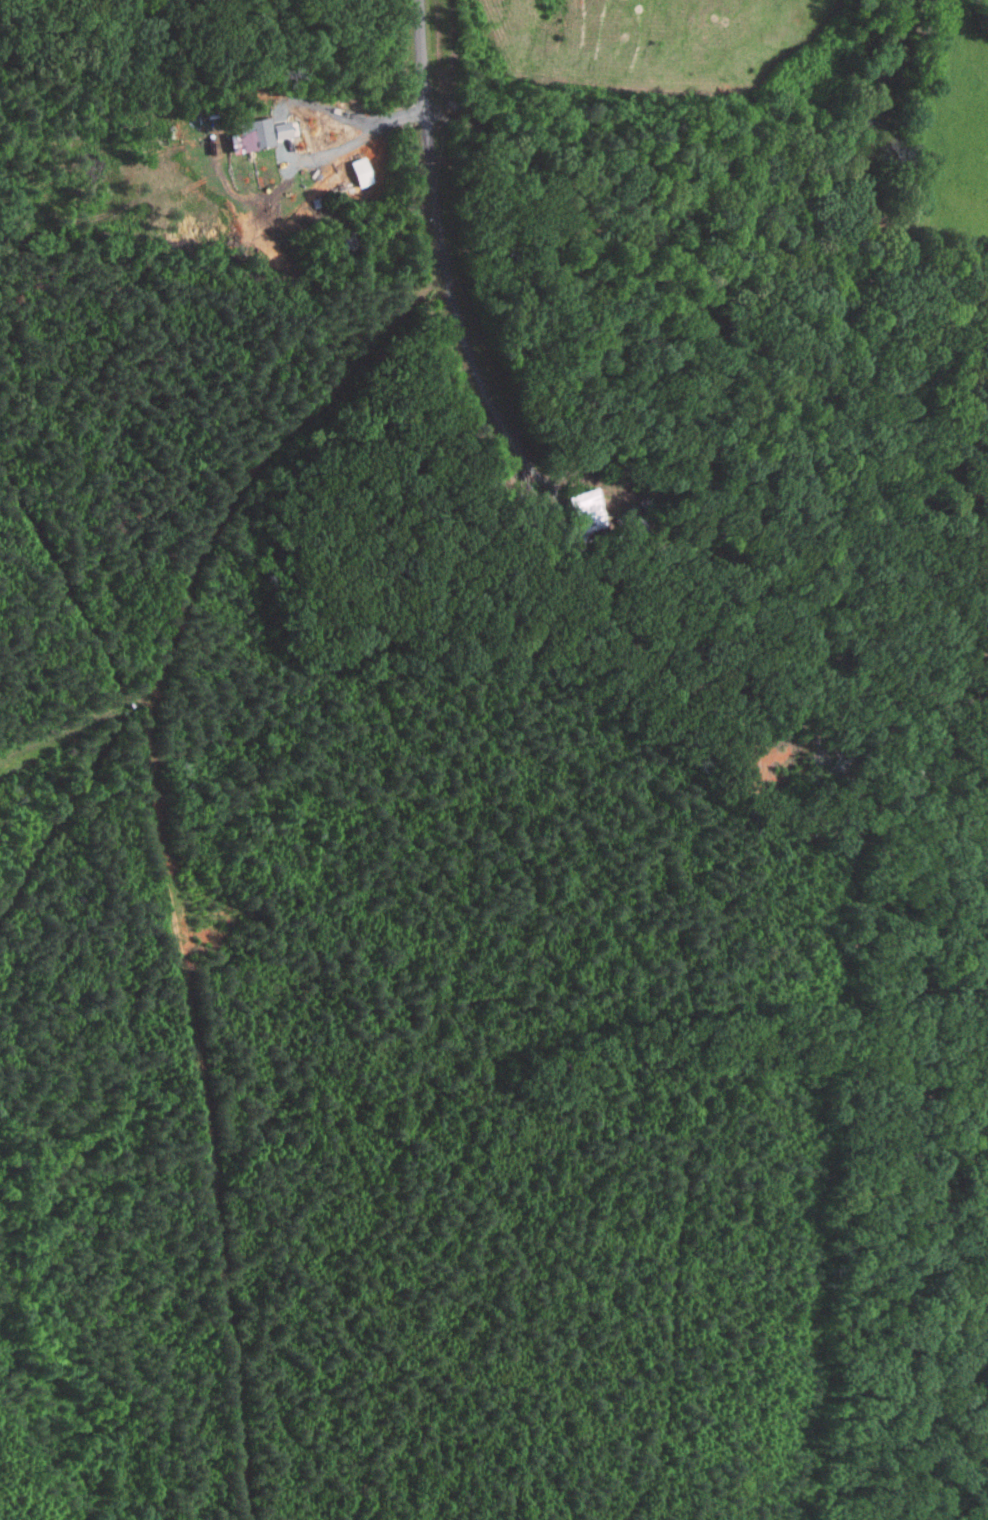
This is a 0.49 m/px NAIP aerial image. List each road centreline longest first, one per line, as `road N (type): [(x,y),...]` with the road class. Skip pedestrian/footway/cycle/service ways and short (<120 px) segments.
road 1 (residential): [(421,0),(428,184),(442,275),(501,424)]

